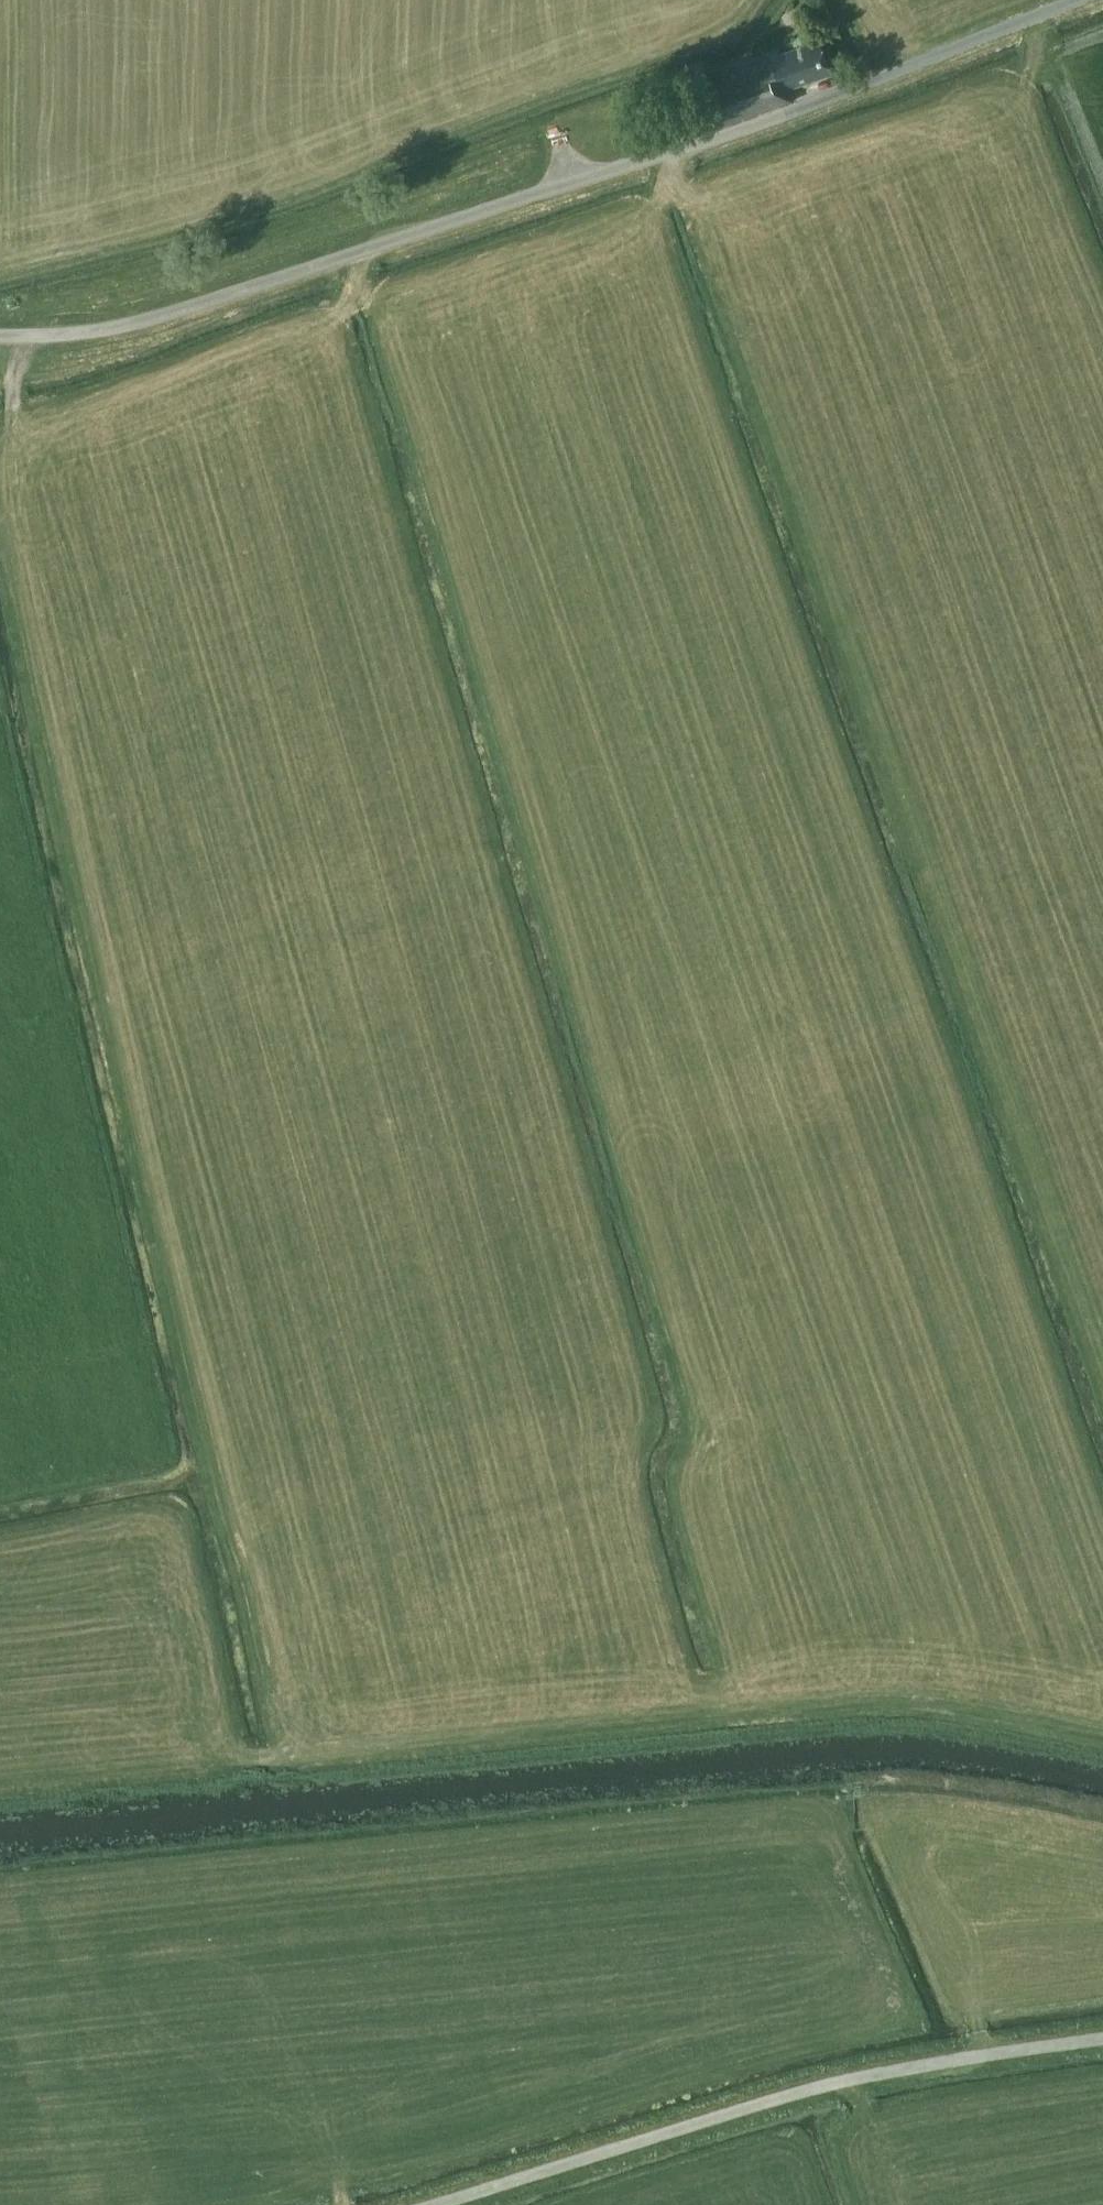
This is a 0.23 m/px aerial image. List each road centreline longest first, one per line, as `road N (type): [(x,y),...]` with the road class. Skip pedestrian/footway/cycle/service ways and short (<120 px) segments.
road 1 (unclassified): [(429,2204),(830,2083),(1102,2037)]
road 2 (unclassified): [(0,334),(72,332),(152,317),(621,166)]

